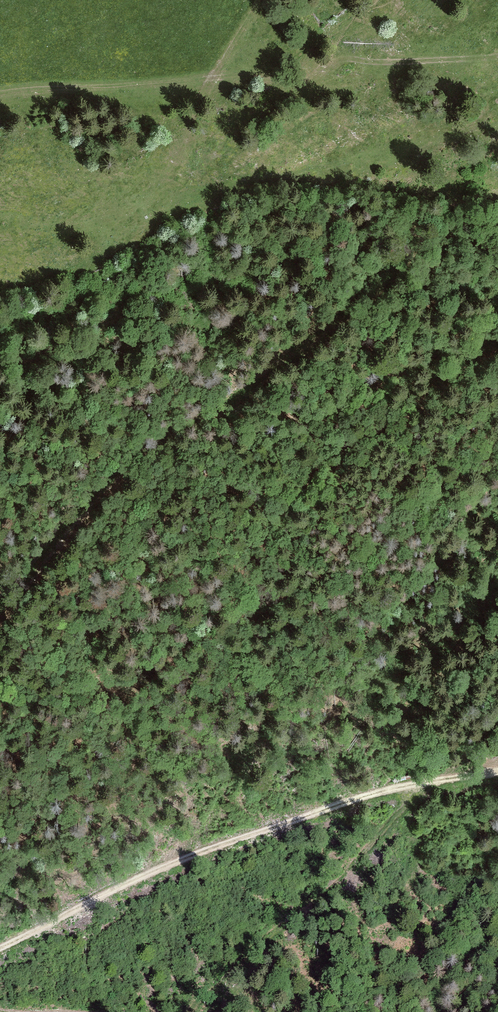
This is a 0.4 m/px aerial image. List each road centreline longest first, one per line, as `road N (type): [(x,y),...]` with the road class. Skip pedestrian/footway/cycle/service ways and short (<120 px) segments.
road 1 (track): [(0,602),(159,438),(357,317),(477,204),(497,195)]
road 2 (track): [(497,773),(342,802),(171,862),(0,947)]
road 3 (track): [(0,90),(189,84),(219,60),(256,0)]

